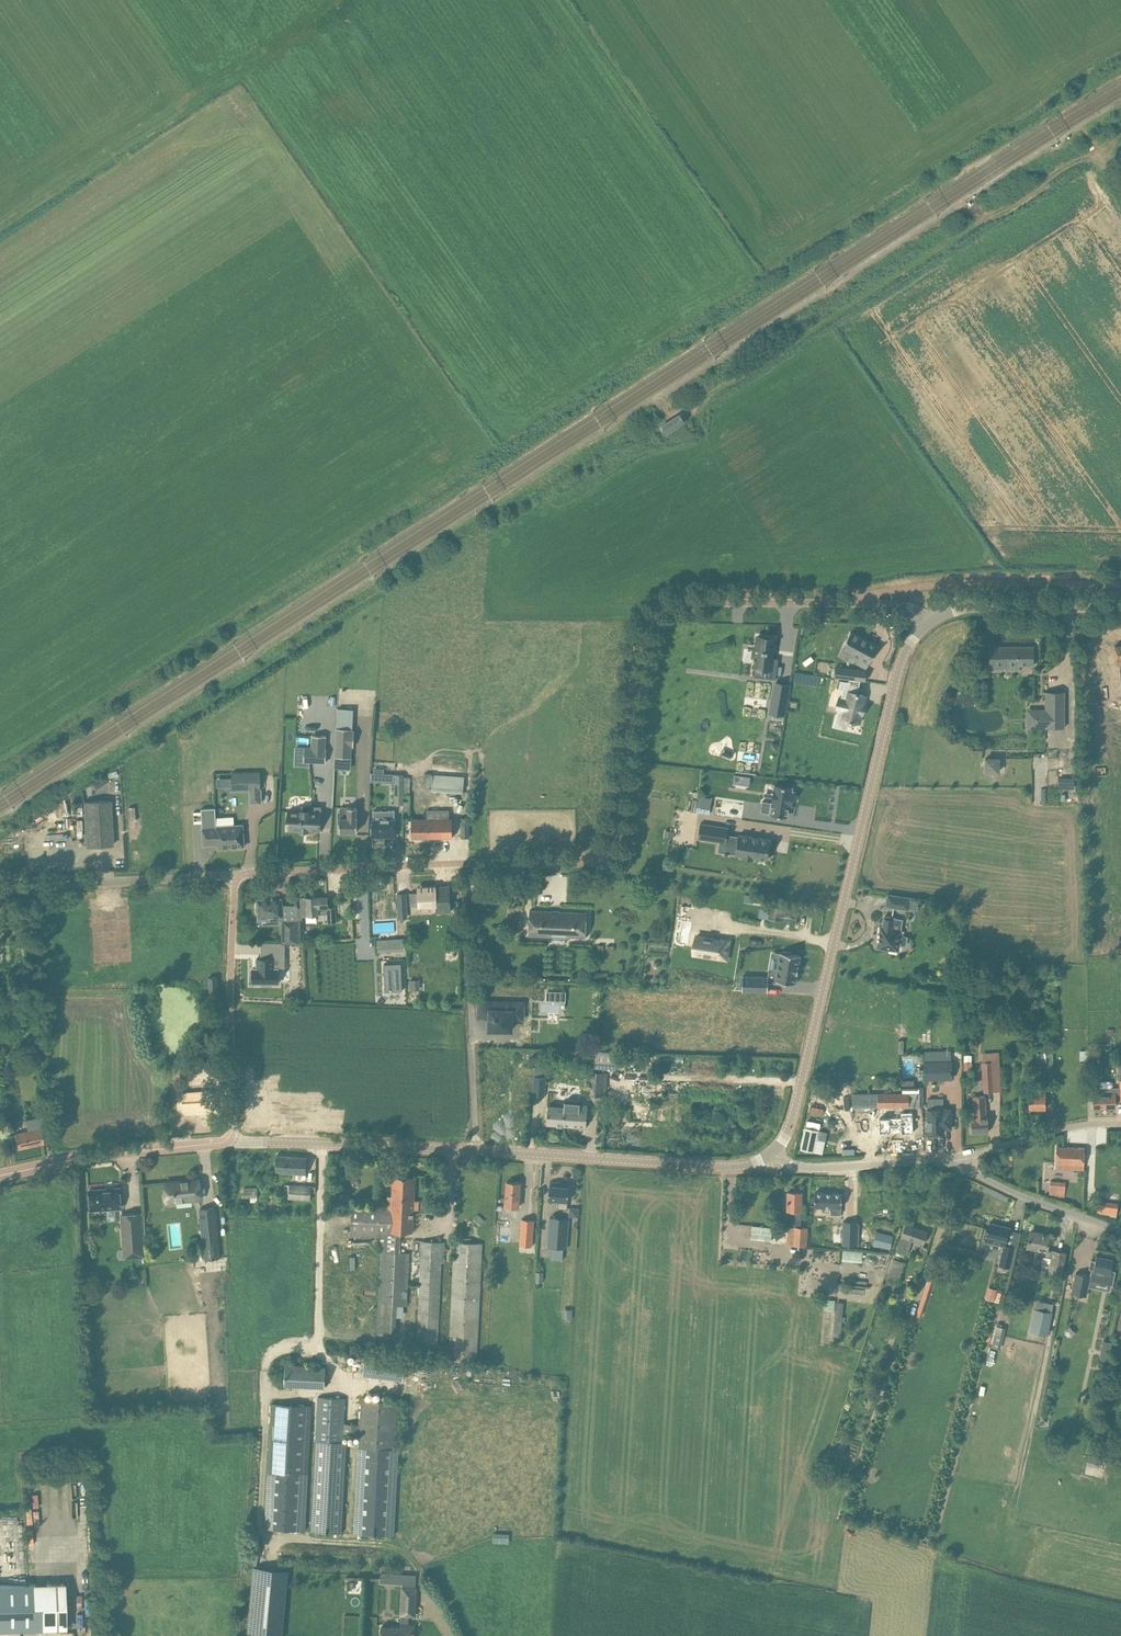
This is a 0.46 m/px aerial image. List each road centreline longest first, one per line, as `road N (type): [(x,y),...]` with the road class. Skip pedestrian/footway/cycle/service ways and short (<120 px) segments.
road 1 (tertiary): [(774,1153),(795,1110),(902,657),(914,626),(932,611)]
road 2 (tertiary): [(774,1153),(750,1165),(697,1166),(231,1142)]
road 3 (residential): [(0,889),(234,876)]
road 4 (tertiary): [(0,1176),(231,1142)]
road 5 (unclassified): [(774,1153),(796,1167),(959,1158)]
road 6 (tertiary): [(1120,612),(932,611)]
road 7 (unclassified): [(1120,1234),(969,1174),(959,1158)]
road 8 (residential): [(1120,1124),(1072,1126),(959,1158)]

